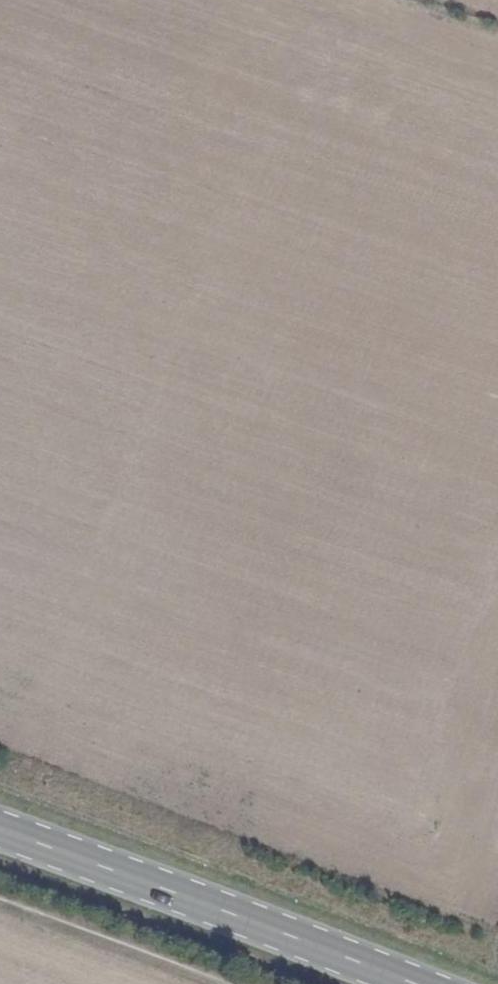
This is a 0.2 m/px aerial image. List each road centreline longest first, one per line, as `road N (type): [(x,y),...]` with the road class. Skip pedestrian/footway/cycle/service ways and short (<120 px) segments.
road 1 (secondary): [(386,983),(0,830)]

